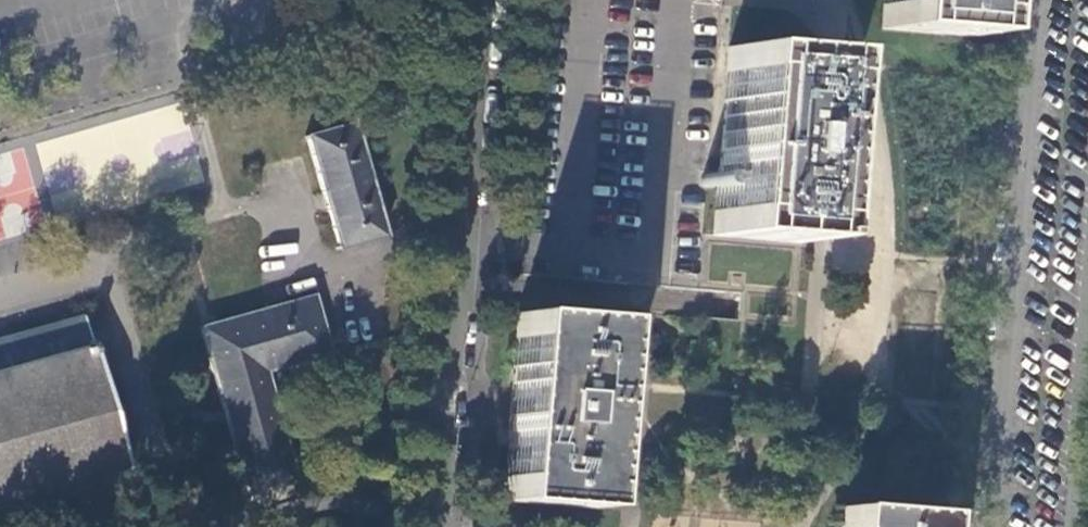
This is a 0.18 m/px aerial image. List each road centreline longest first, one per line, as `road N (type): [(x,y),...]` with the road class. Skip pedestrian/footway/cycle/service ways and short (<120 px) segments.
road 1 (residential): [(1039,0),(988,526)]
road 2 (residential): [(437,526),(480,0)]
road 3 (residential): [(1069,526),(1087,305)]

